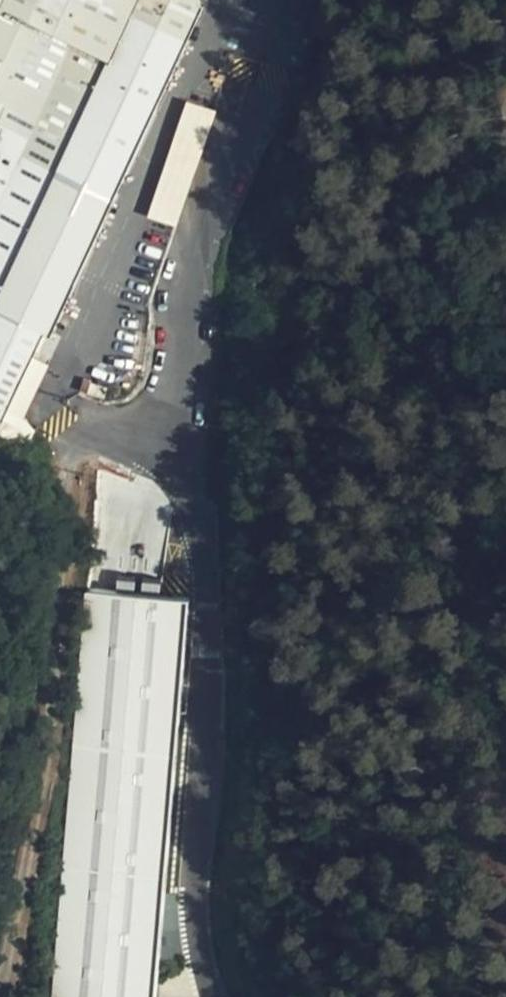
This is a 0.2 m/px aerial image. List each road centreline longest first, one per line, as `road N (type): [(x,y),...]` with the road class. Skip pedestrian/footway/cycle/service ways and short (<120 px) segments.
road 1 (track): [(77,433),(66,452),(48,732),(0,996)]
road 2 (residential): [(212,996),(195,915),(206,634),(199,536),(169,455)]

